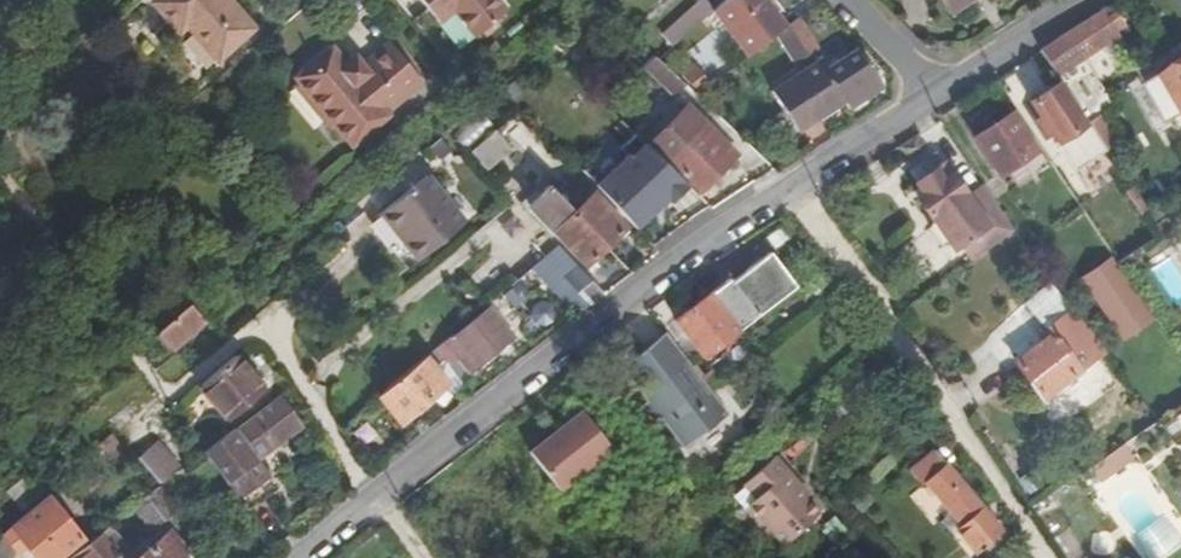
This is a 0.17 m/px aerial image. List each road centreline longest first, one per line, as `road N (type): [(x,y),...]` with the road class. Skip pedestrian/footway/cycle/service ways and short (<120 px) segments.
road 1 (residential): [(939,94),(661,276),(302,557)]
road 2 (track): [(417,557),(262,331),(168,404),(0,175)]
road 3 (track): [(791,190),(929,378),(1040,557)]
road 4 (residential): [(1086,0),(939,94)]
road 5 (residential): [(939,94),(848,0)]

